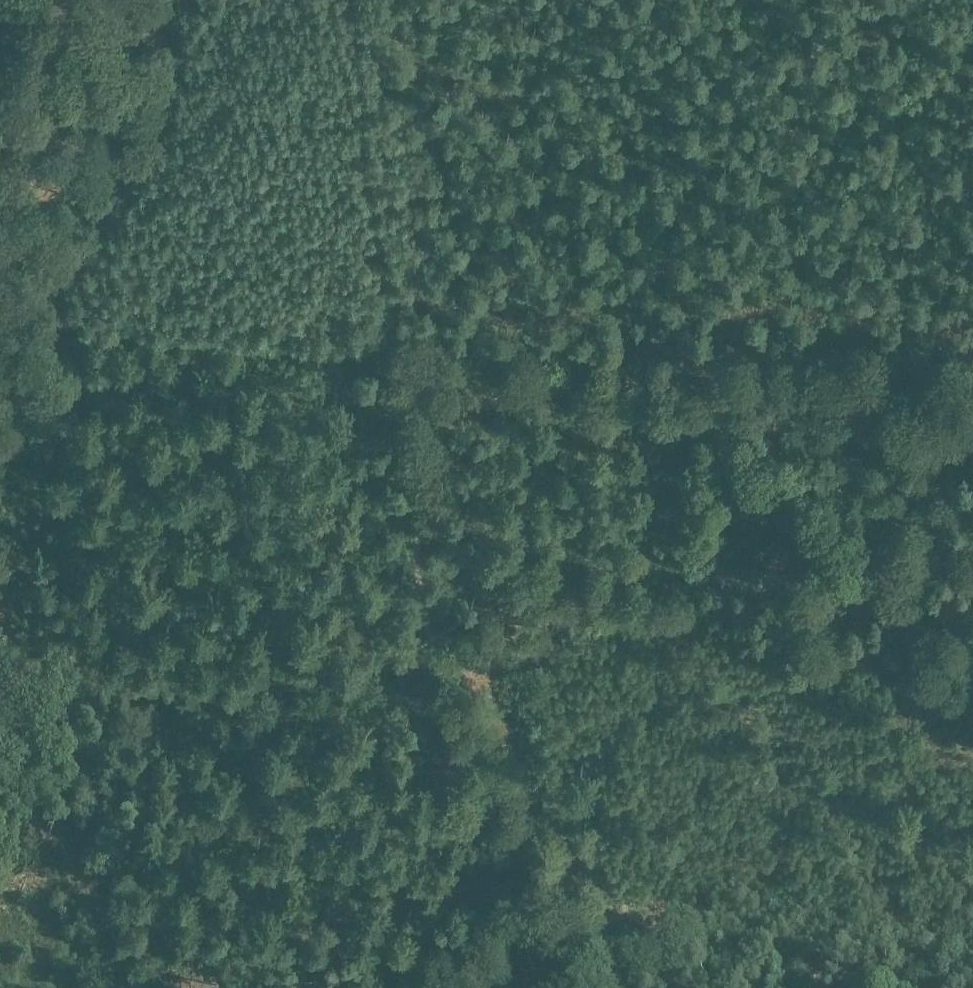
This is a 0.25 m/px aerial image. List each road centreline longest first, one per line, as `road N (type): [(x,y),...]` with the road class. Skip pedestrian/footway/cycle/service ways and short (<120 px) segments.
road 1 (track): [(972,397),(840,378),(477,370),(0,303)]
road 2 (track): [(972,538),(877,585),(598,567),(520,597),(400,663),(248,688)]
road 3 (track): [(355,0),(434,649)]
road 4 (track): [(571,987),(434,649)]
road 5 (track): [(248,688),(271,817),(265,871),(243,922),(197,962),(142,987)]
road 6 (track): [(139,987),(0,705)]
road 7 (track): [(248,688),(99,701),(20,746)]

